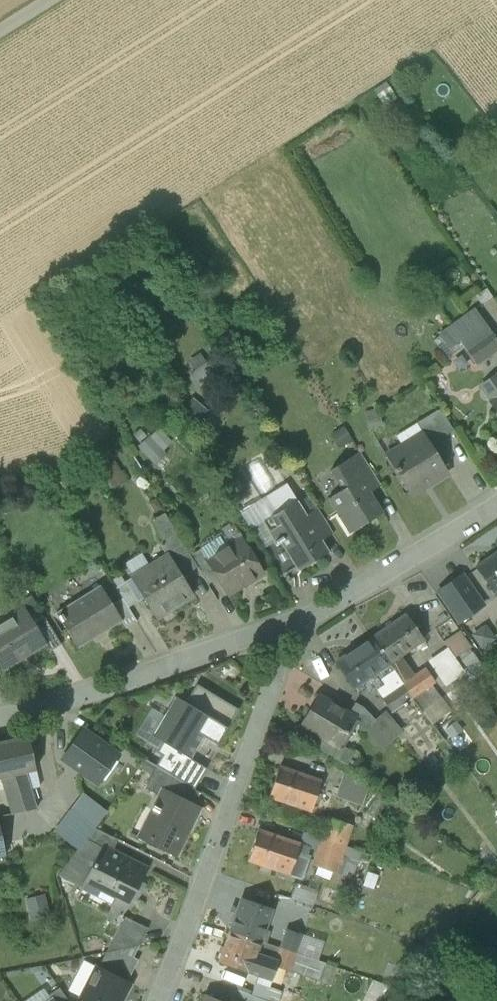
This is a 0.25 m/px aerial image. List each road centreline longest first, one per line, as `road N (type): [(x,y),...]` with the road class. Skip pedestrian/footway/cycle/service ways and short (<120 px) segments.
road 1 (residential): [(155,1000),(293,621)]
road 2 (residential): [(0,717),(293,621)]
road 3 (residential): [(293,621),(412,560),(496,500)]

